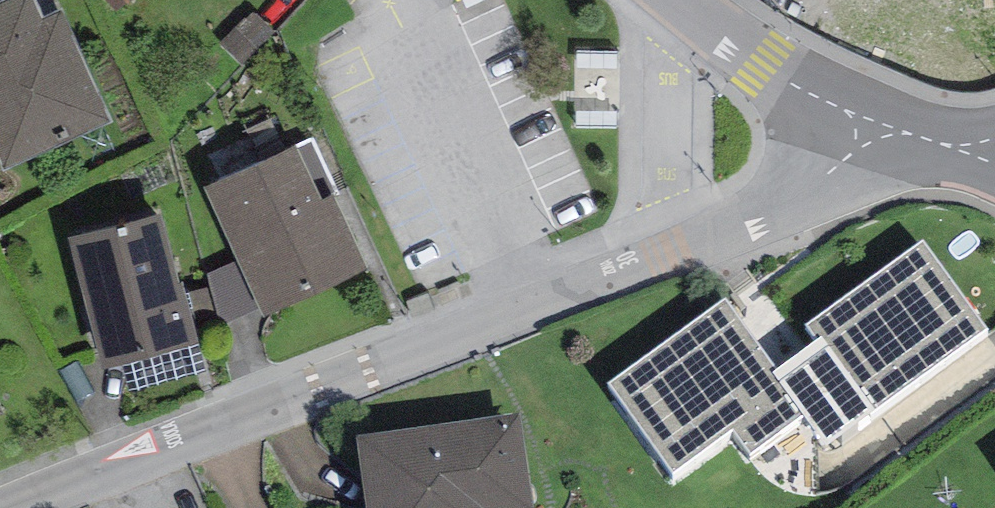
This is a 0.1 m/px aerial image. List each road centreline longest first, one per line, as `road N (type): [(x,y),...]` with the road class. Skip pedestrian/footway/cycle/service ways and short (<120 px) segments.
road 1 (residential): [(212,432),(734,230),(843,174),(887,130)]
road 2 (residential): [(681,0),(800,90),(887,130)]
road 3 (residential): [(21,507),(212,432)]

